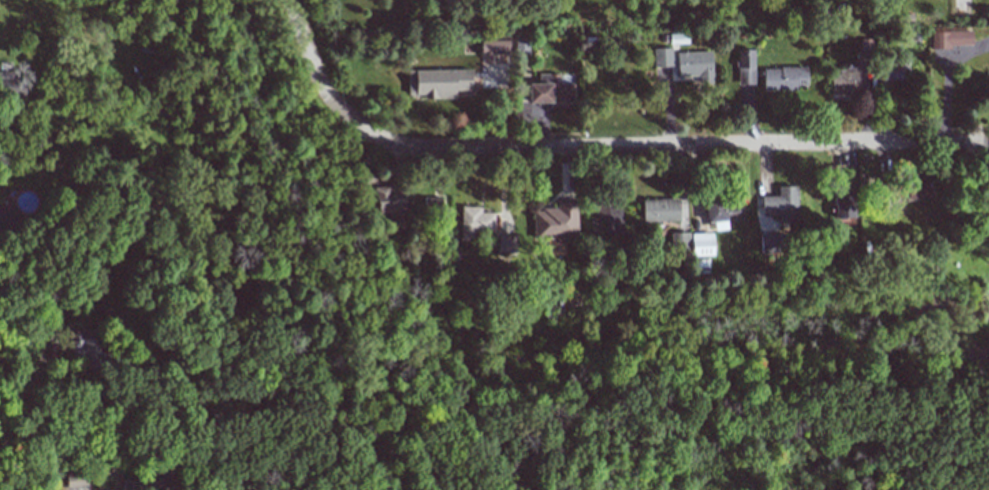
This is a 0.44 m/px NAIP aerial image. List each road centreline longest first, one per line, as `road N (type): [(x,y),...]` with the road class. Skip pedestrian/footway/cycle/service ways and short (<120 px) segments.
road 1 (residential): [(978,144),(349,151),(295,0)]

